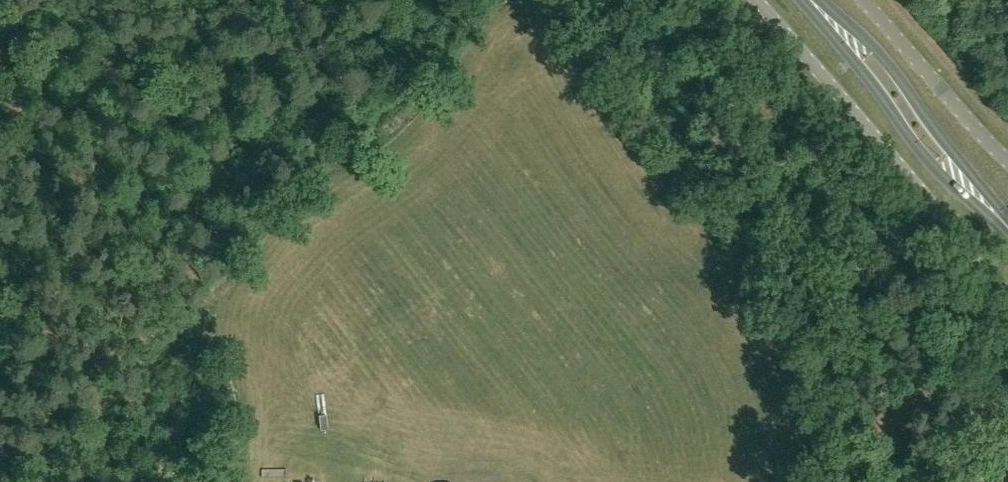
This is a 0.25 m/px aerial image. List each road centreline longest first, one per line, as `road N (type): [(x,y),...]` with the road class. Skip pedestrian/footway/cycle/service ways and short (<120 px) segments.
road 1 (unclassified): [(1007,298),(753,0)]
road 2 (primary): [(809,0),(931,168),(1007,234)]
road 3 (primary): [(1007,225),(888,63),(813,0)]
road 4 (unclassified): [(1007,160),(862,0)]

